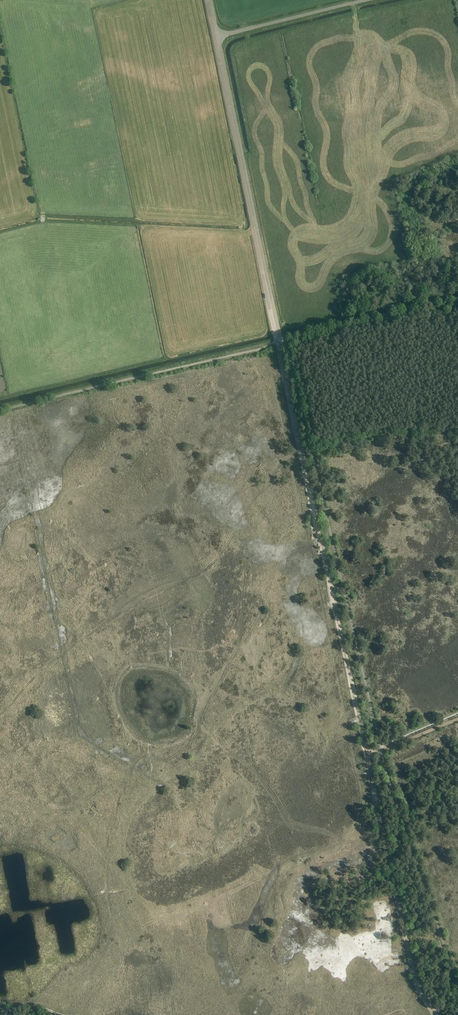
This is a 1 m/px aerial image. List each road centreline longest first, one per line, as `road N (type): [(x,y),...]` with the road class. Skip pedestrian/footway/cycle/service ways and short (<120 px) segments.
road 1 (track): [(366,754),(279,349)]
road 2 (unclassified): [(279,349),(207,0)]
road 3 (track): [(437,1014),(412,967),(366,754)]
road 4 (track): [(284,344),(457,304)]
road 5 (track): [(367,0),(215,38)]

